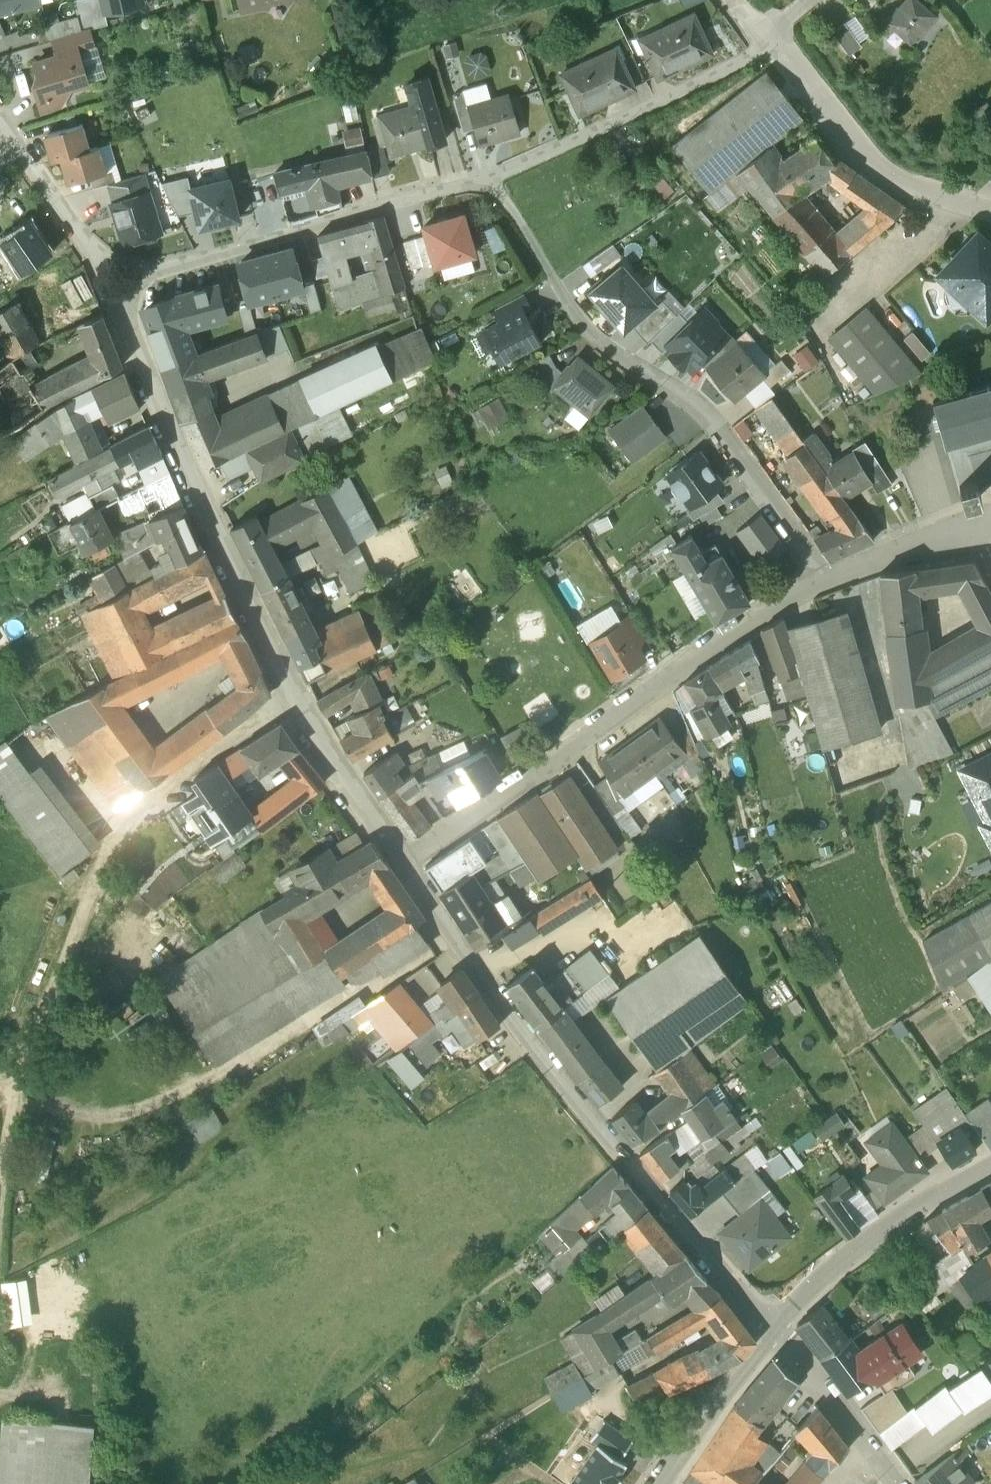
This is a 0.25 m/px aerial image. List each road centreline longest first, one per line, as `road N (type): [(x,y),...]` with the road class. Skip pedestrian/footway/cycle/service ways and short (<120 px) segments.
road 1 (residential): [(119,313),(291,705),(405,874)]
road 2 (residential): [(405,874),(501,1016),(773,1332)]
road 3 (residential): [(822,576),(711,420),(584,329),(491,182)]
road 4 (residential): [(405,874),(517,785),(822,576)]
road 5 (track): [(291,705),(127,816),(12,1101)]
road 6 (residential): [(491,182),(157,273)]
road 7 (residential): [(768,49),(491,182)]
road 8 (residential): [(990,213),(895,181),(847,143),(768,49)]
road 9 (tertiary): [(990,1169),(807,1290),(773,1332)]
road 10 (residential): [(773,1332),(894,1483)]
road 11 (tertiary): [(773,1332),(669,1483)]
road 12 (residential): [(822,576),(972,519)]
road 13 (track): [(0,1229),(12,1101),(0,1090)]

